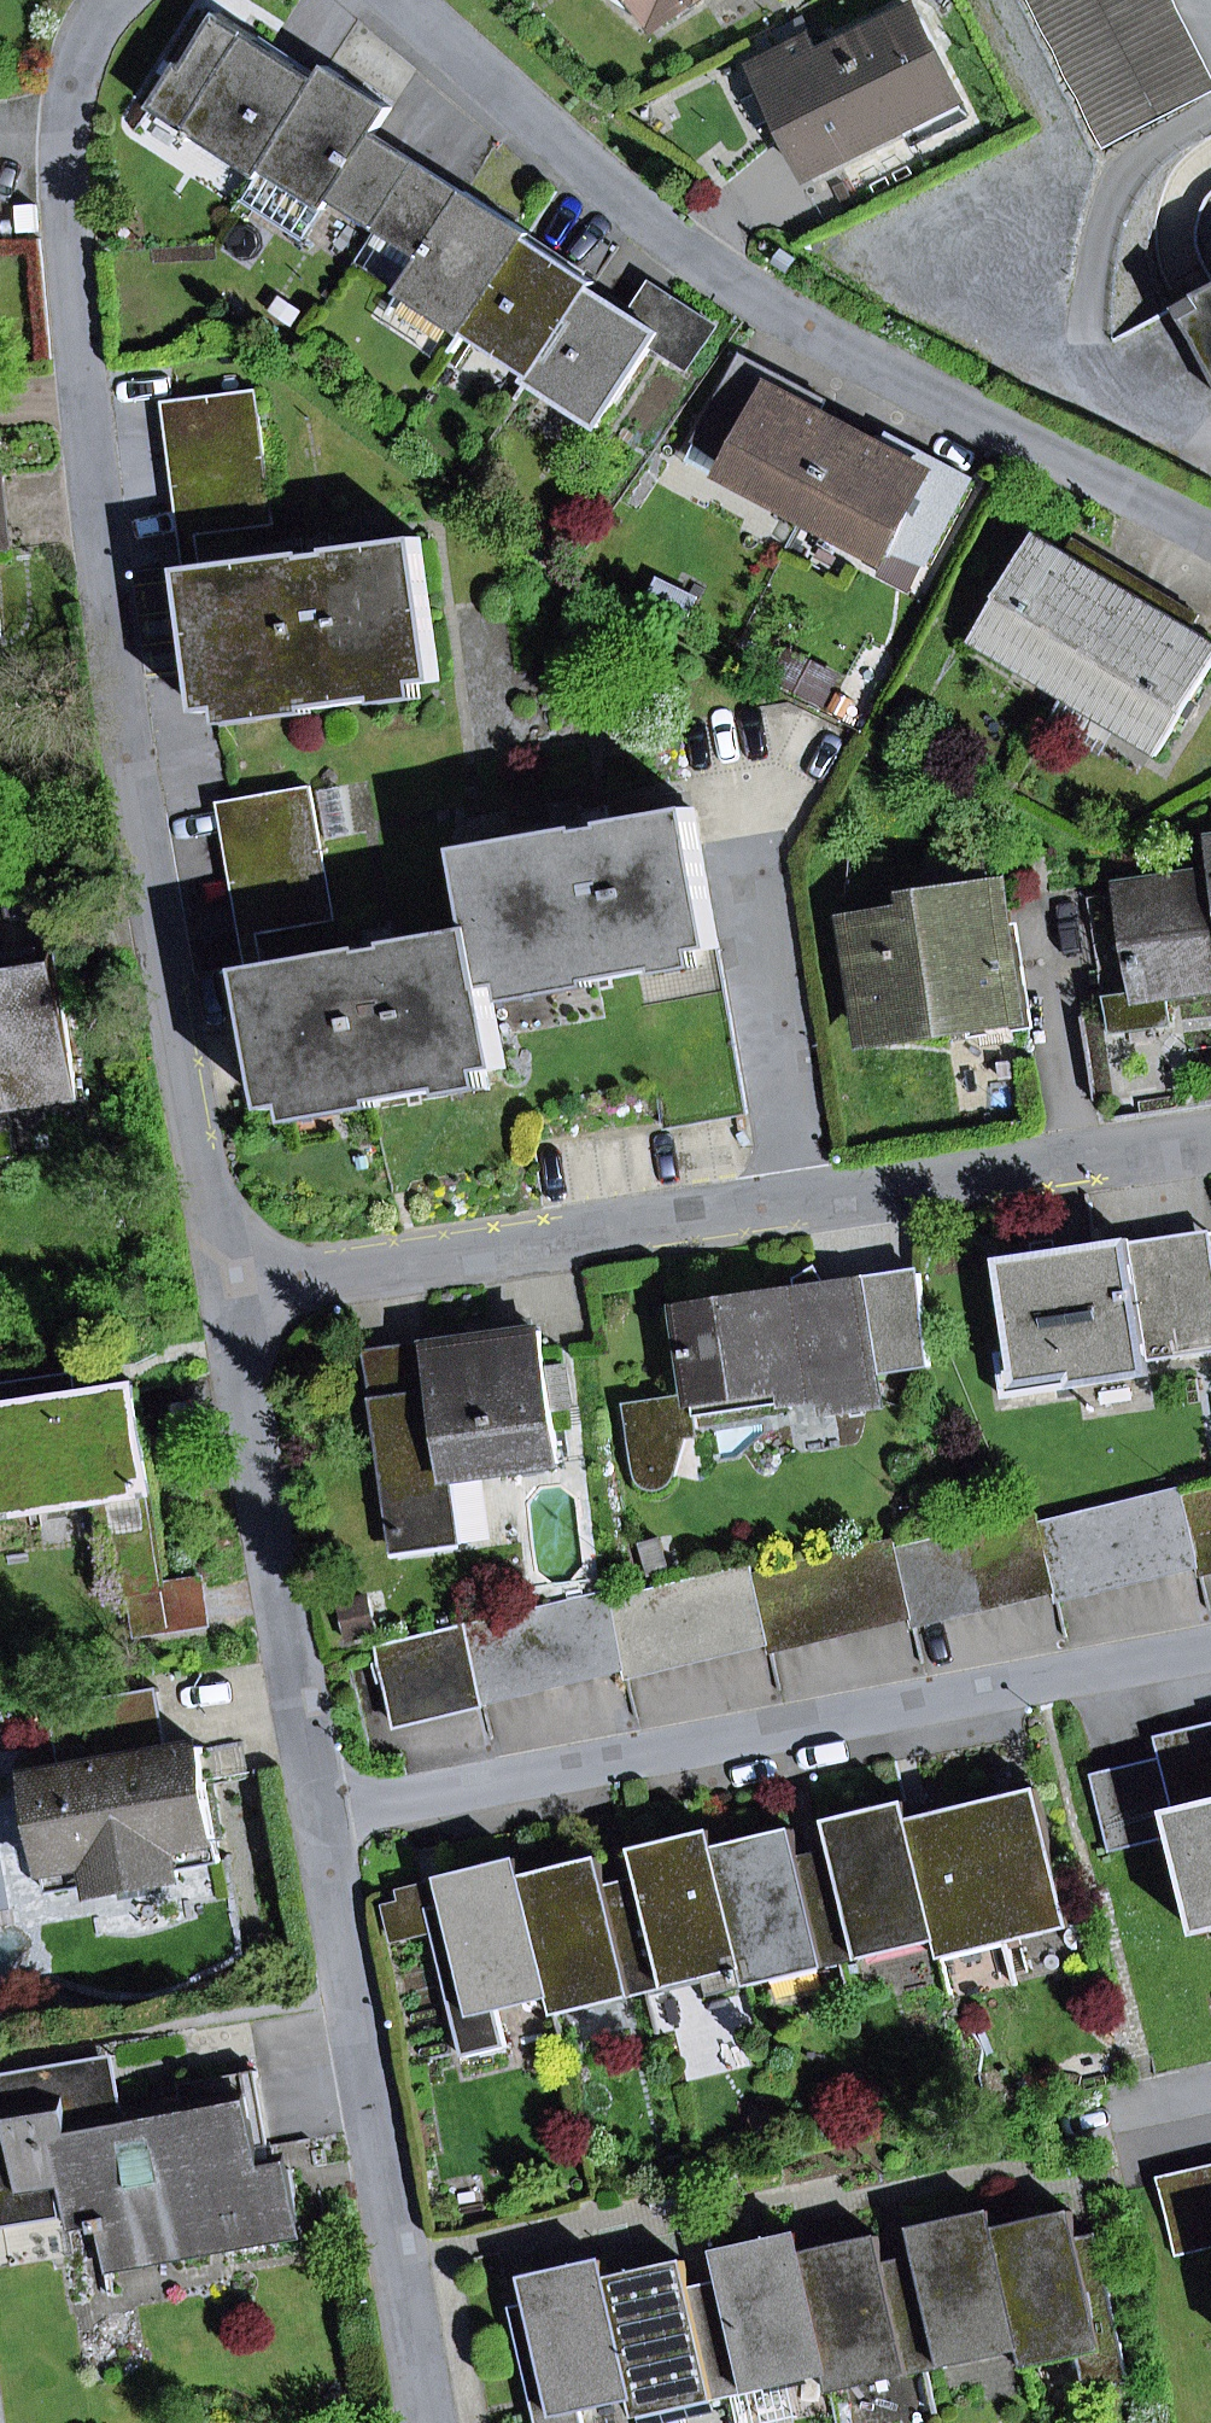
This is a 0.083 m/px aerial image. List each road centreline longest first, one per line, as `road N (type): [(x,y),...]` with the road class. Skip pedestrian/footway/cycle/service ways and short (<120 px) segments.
road 1 (residential): [(101,0),(70,50),(52,127),(53,197),(218,1284)]
road 2 (residential): [(218,1284),(1210,1128)]
road 3 (residential): [(1210,534),(737,291),(501,114),(394,0)]
road 4 (residential): [(309,1809),(1210,1645)]
road 5 (residential): [(309,1809),(417,2422)]
road 6 (residential): [(218,1284),(309,1809)]
road 7 (residential): [(1068,2127),(1210,2097)]

